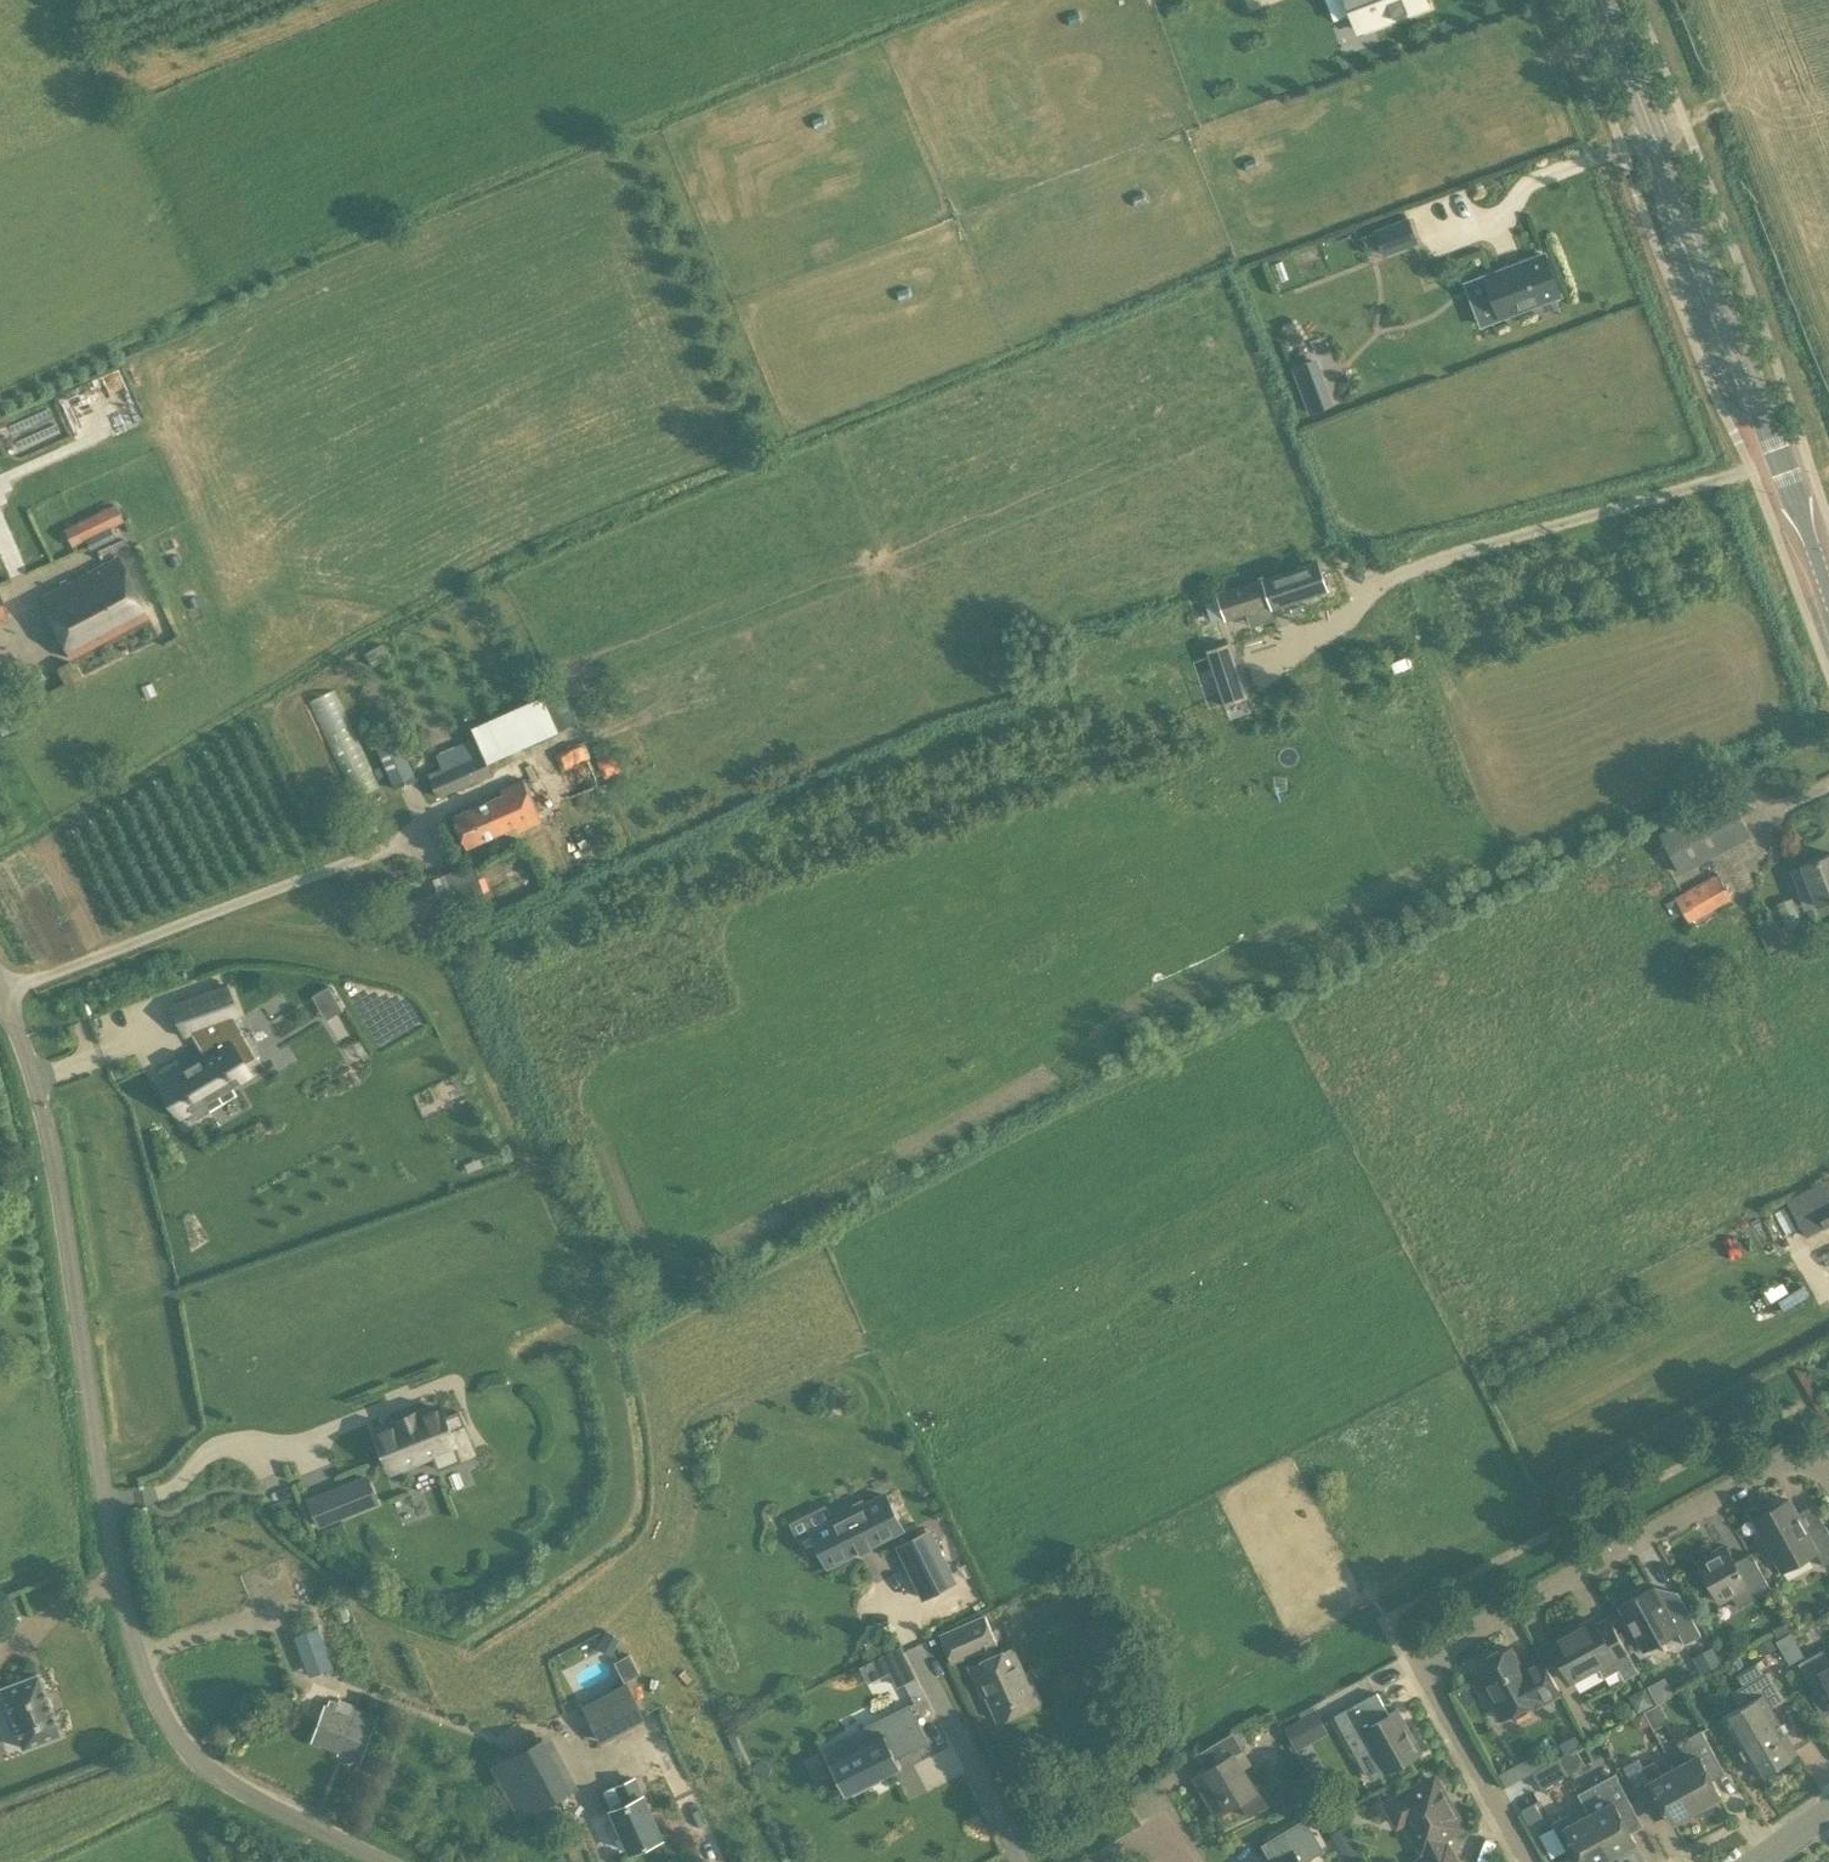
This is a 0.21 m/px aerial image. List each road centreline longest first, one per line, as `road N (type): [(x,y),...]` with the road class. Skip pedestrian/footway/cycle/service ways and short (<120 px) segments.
road 1 (unclassified): [(379,1861),(207,1770),(154,1700),(136,1656),(96,1464),(53,1168),(0,991)]
road 2 (residential): [(1533,1861),(1435,1690),(1445,1645),(1792,1458),(1828,1469)]
road 3 (tertiary): [(1828,596),(1600,0)]

